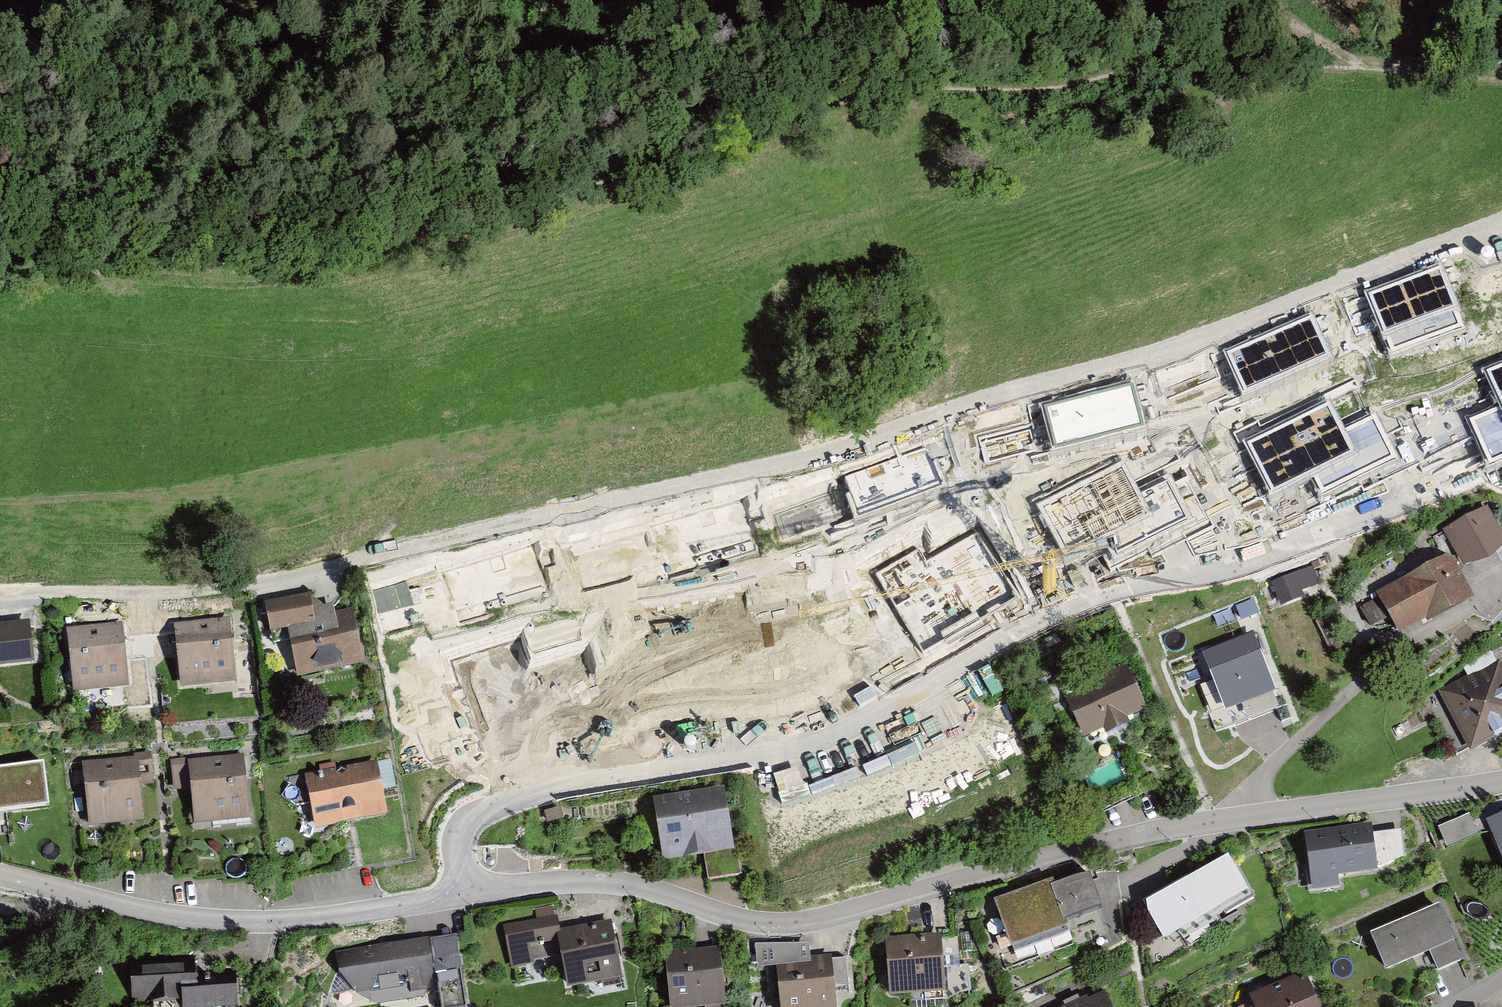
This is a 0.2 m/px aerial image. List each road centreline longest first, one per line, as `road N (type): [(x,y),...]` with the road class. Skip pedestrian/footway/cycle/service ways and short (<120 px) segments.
road 1 (track): [(1501,223),(1145,359),(794,465),(280,581),(156,594),(0,596)]
road 2 (track): [(0,251),(239,260),(411,238),(815,114),(933,86),(1064,93),(1140,61)]
road 3 (residential): [(1427,493),(1305,545),(998,642),(891,708),(783,750),(509,798),(474,812),(458,835),(462,895)]
road 4 (residential): [(1501,780),(1158,832),(820,924),(759,922),(625,887),(551,883),(462,895)]
road 5 (residential): [(462,895),(263,922),(132,909),(0,876)]
road 6 (track): [(335,0),(130,0)]
road 7 (track): [(1385,74),(1272,0)]
road 8 (track): [(1257,65),(1385,74)]

